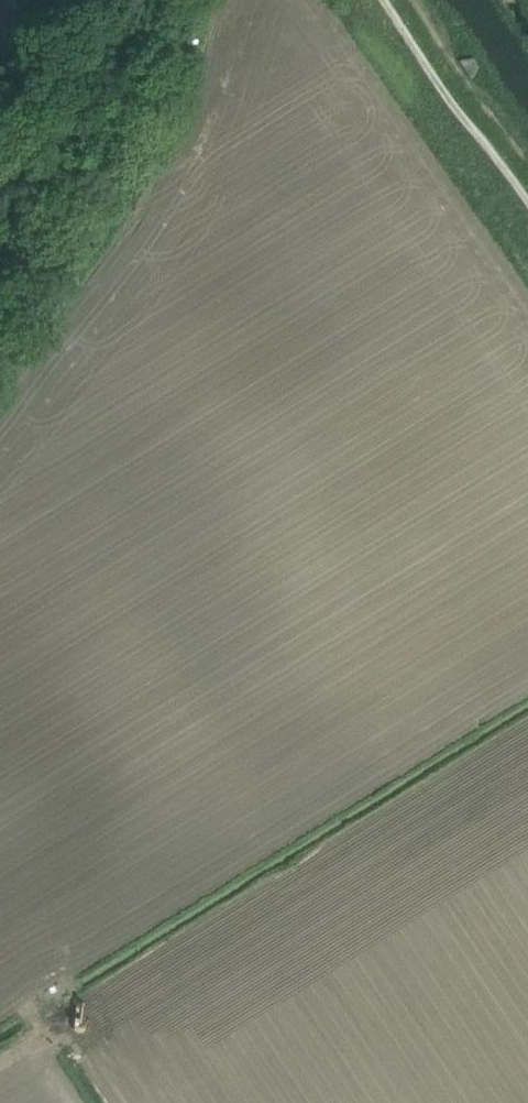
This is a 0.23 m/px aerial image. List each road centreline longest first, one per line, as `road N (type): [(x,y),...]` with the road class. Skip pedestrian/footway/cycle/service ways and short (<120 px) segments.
road 1 (track): [(422,0),(471,88),(506,108),(527,140)]

